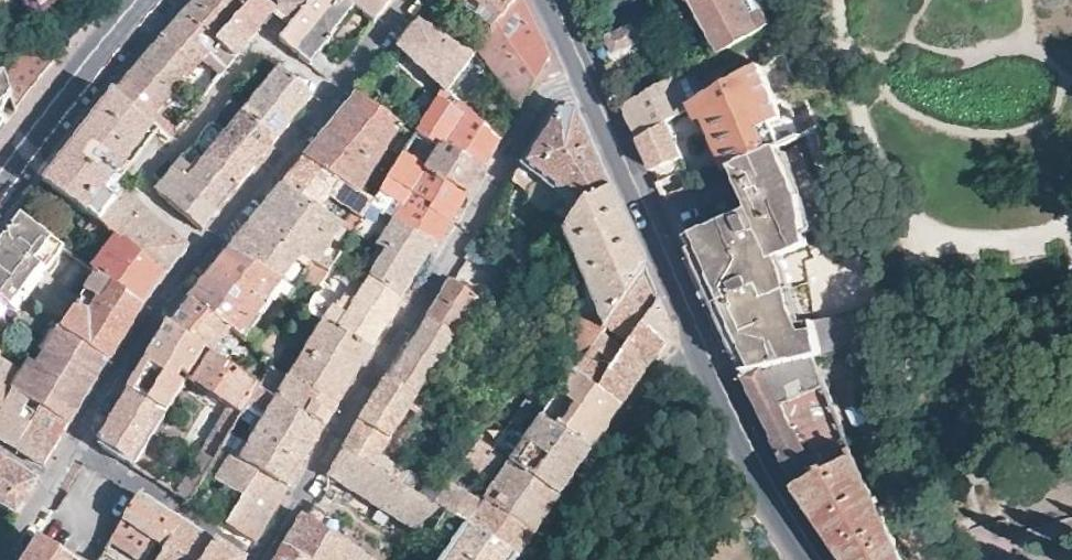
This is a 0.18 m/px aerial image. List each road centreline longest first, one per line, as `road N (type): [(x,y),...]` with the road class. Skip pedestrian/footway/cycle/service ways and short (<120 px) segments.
road 1 (residential): [(261,559),(569,60)]
road 2 (residential): [(75,443),(139,340),(411,0)]
road 3 (residential): [(569,60),(699,356)]
road 4 (residential): [(533,559),(651,391),(673,366),(699,356)]
road 5 (tertiary): [(0,184),(151,0)]
road 6 (residential): [(699,356),(749,468),(809,559)]
road 7 (residential): [(261,559),(75,443)]
road 8 (residential): [(7,559),(75,443)]

